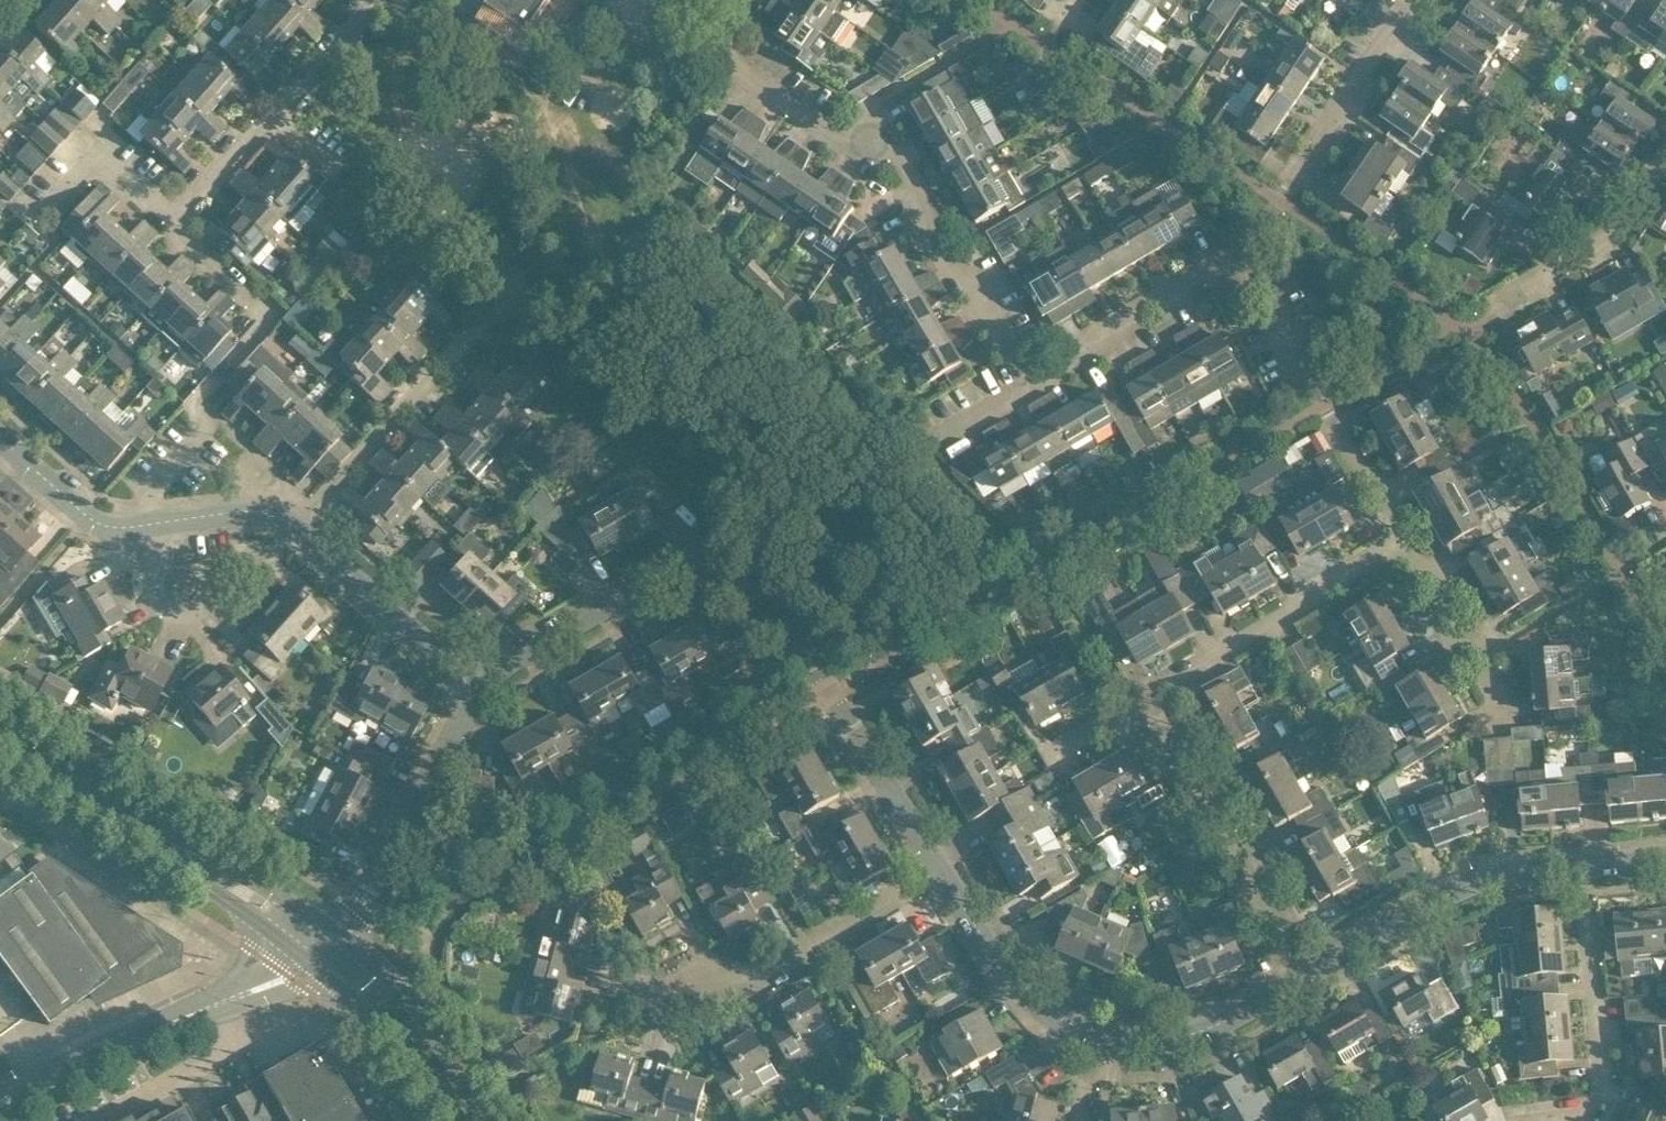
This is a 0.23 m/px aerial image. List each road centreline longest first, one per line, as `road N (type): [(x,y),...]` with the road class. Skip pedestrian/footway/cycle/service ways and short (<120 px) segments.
road 1 (residential): [(939,866),(832,693),(735,574),(704,559),(683,559),(473,684)]
road 2 (residential): [(118,530),(202,432),(194,402),(262,326),(260,308),(182,241),(176,217),(286,88)]
road 3 (residential): [(1030,383),(916,211),(914,177),(880,135),(843,147),(717,51),(711,28),(725,0)]
road 4 (residential): [(467,239),(520,289),(300,530)]
road 5 (residential): [(1233,255),(1409,548)]
road 6 (residential): [(658,998),(717,966),(762,979),(939,866)]
road 7 (residential): [(1233,255),(1281,202),(1421,0)]
road 8 (residential): [(1301,979),(1145,704)]
road 9 (residential): [(1582,864),(1462,885),(1301,979)]
road 10 (residential): [(1145,704),(1409,548)]
road 11 (residential): [(1546,1120),(1584,1117),(1604,1095),(1582,864)]
road 12 (tertiary): [(0,1104),(240,998)]
road 13 (residential): [(1466,332),(1597,259),(1665,177)]
road 14 (residential): [(473,684),(358,907)]
road 15 (residential): [(1104,1034),(1048,1015),(1000,969),(939,866)]
road 16 (residential): [(1030,383),(1079,356),(1093,336),(1233,255)]
road 17 (secondary): [(478,1120),(423,1010),(399,977),(339,931)]
road 18 (residential): [(473,684),(300,530)]
road 19 (residential): [(1301,979),(1202,1031),(1162,1039),(1104,1034)]
road 20 (secondary): [(311,961),(388,1038),(444,1120)]
road 21 (secondary): [(175,849),(0,742)]
road 22 (unclassified): [(105,1120),(236,1049),(240,998)]
road 23 (secondary): [(339,931),(226,859),(175,849)]
road 24 (secondary): [(175,849),(208,887),(311,961)]
road 25 (residential): [(300,530),(253,509),(149,525)]
road 26 (residential): [(216,588),(207,608),(188,618),(170,613),(155,588),(149,525)]
road 27 (residential): [(118,530),(89,519),(0,440)]
road 28 (residential): [(1409,548),(1458,650),(1486,652)]
road 29 (residential): [(286,88),(389,183)]
road 30 (residential): [(286,88),(362,22),(371,0)]

